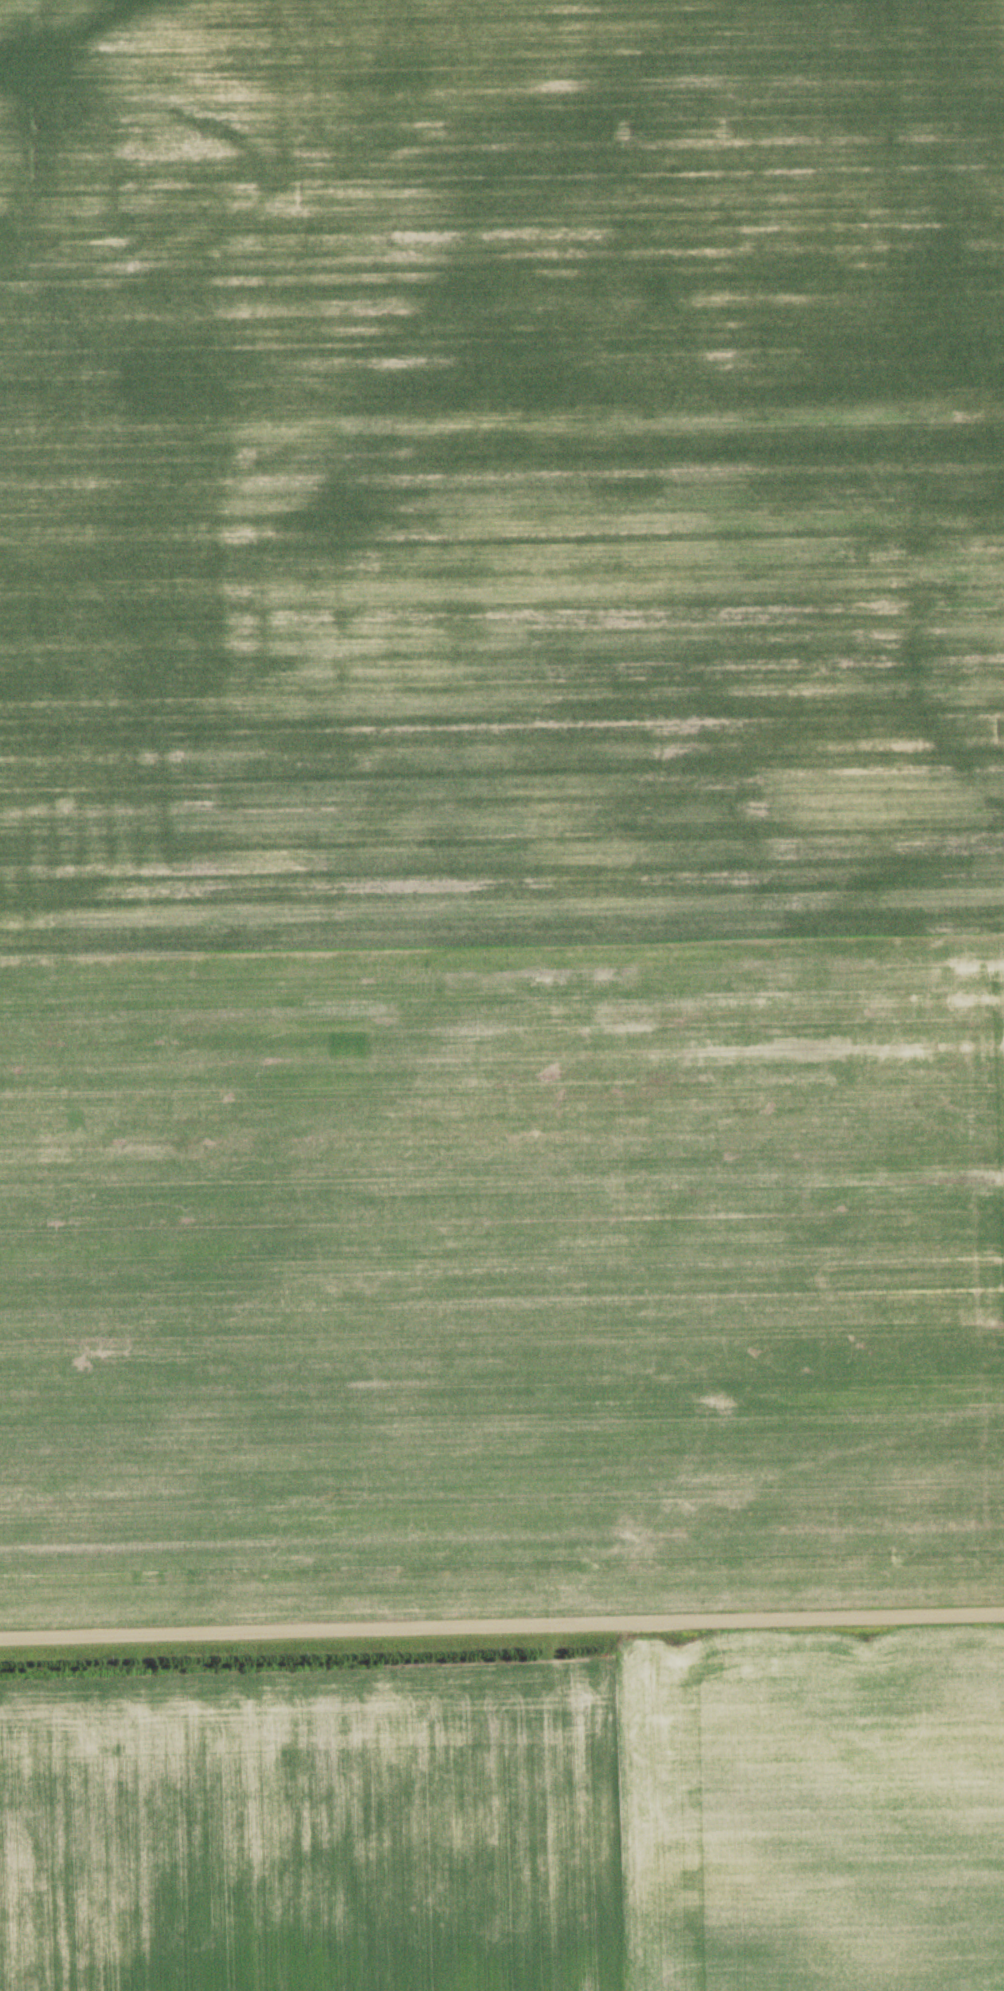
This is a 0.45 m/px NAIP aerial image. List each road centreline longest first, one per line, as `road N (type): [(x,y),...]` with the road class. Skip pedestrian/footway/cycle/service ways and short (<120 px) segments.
road 1 (residential): [(0,1636),(1003,1616)]

